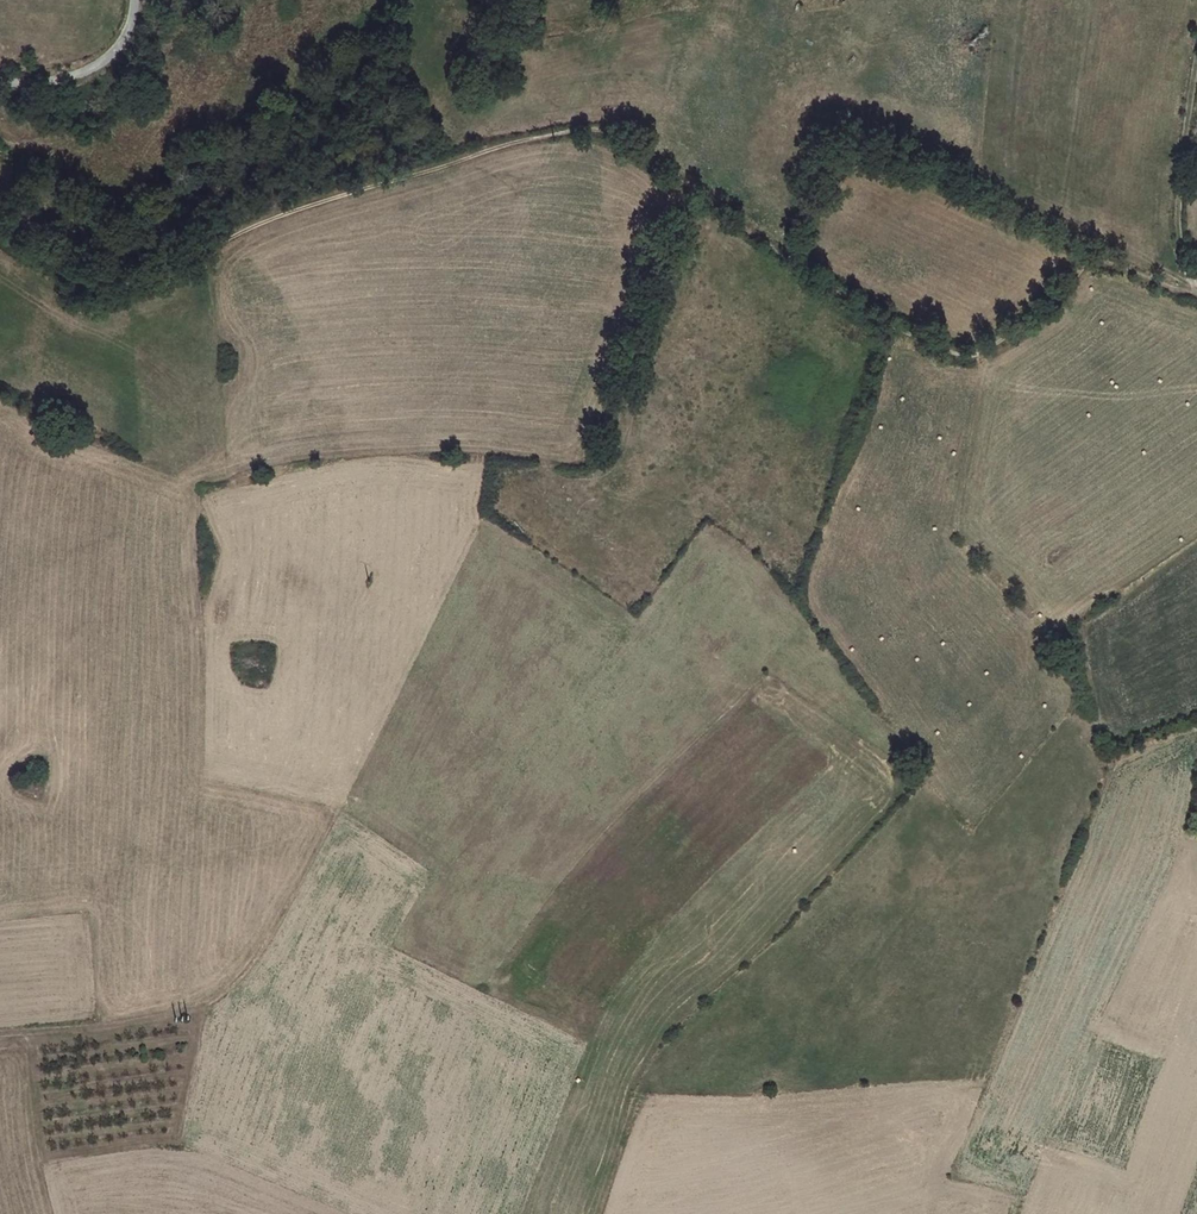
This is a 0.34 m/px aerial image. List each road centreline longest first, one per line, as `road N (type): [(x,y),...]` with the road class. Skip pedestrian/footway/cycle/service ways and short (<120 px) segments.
road 1 (track): [(1196,288),(1176,220),(1196,34)]
road 2 (unclassified): [(0,79),(71,78),(99,65),(122,43),(134,0)]

